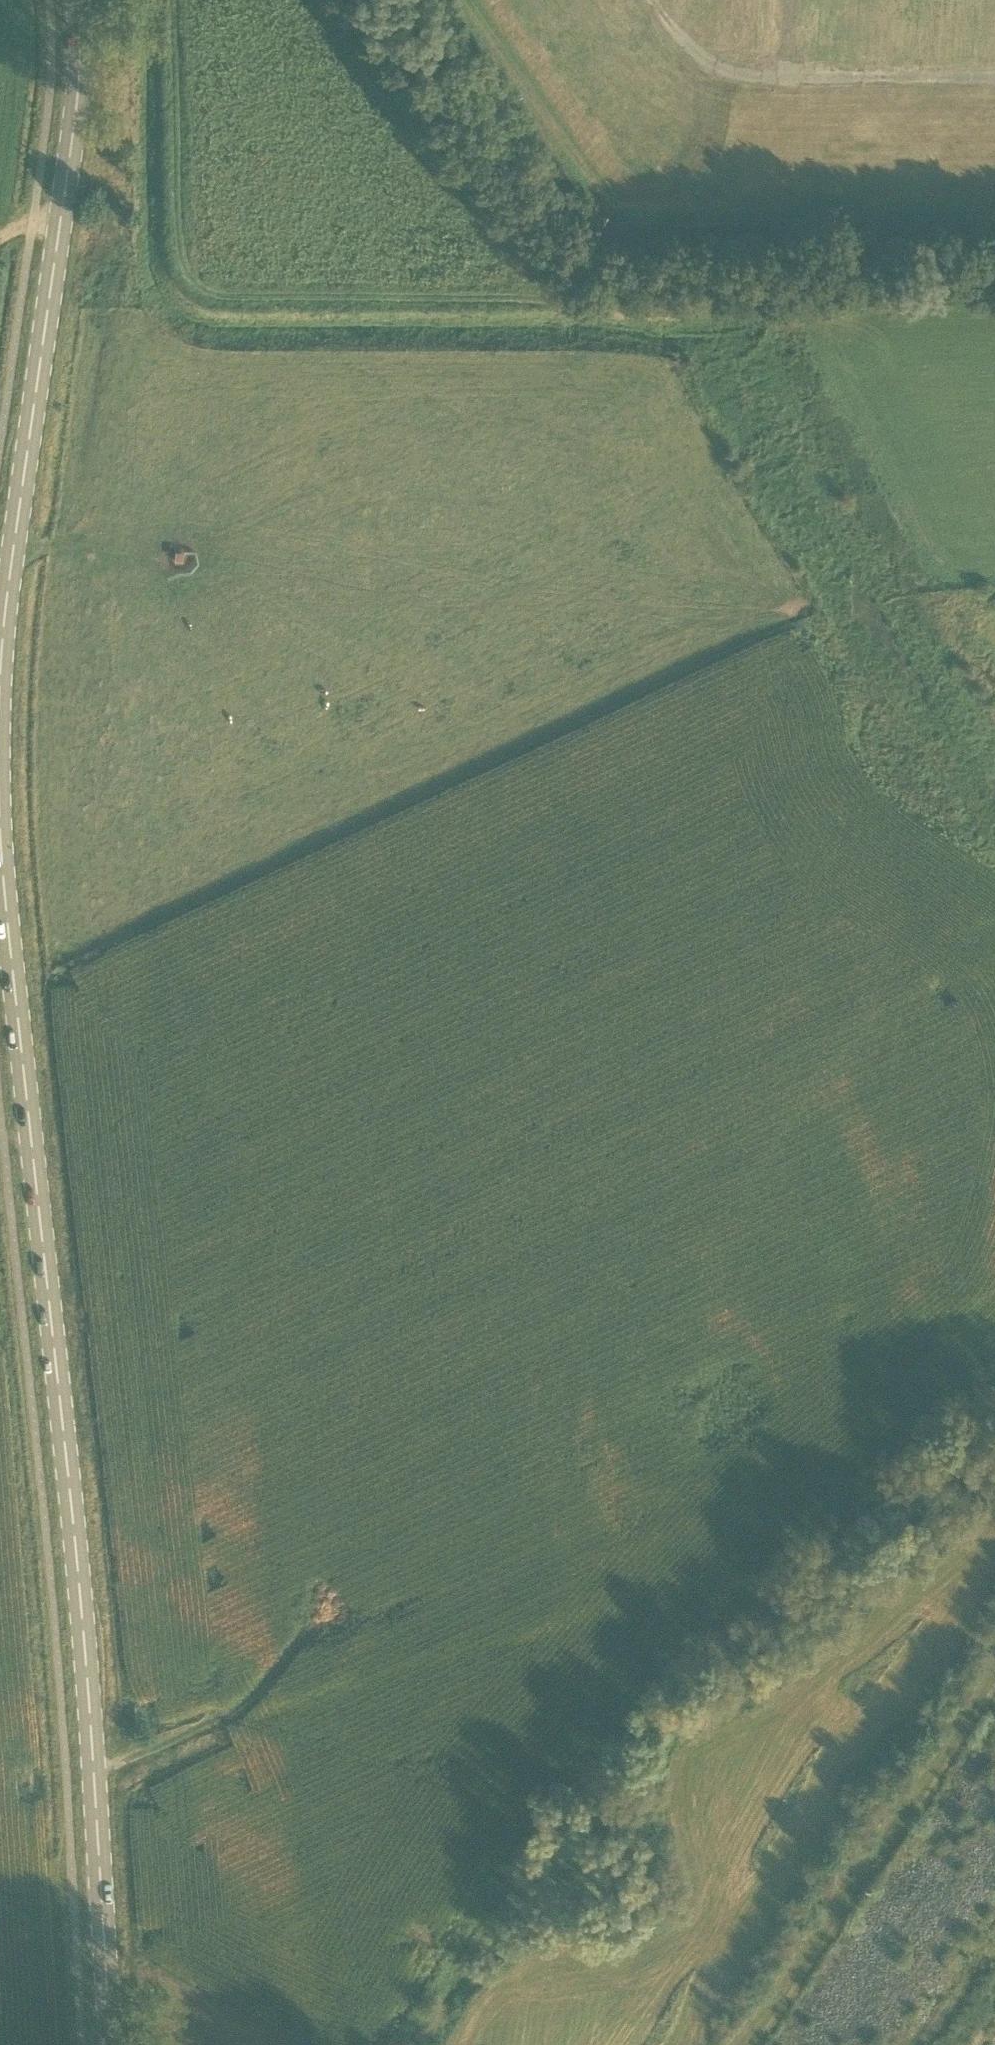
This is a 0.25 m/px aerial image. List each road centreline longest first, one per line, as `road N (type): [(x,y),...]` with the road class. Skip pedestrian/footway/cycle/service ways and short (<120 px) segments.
road 1 (secondary): [(109,2044),(78,1579),(3,906),(0,813)]
road 2 (secondary): [(0,731),(5,625),(81,70),(77,0)]
road 3 (track): [(740,2044),(994,1660)]
road 4 (track): [(994,289),(549,298)]
road 5 (track): [(659,0),(699,56),(738,71),(994,74)]

